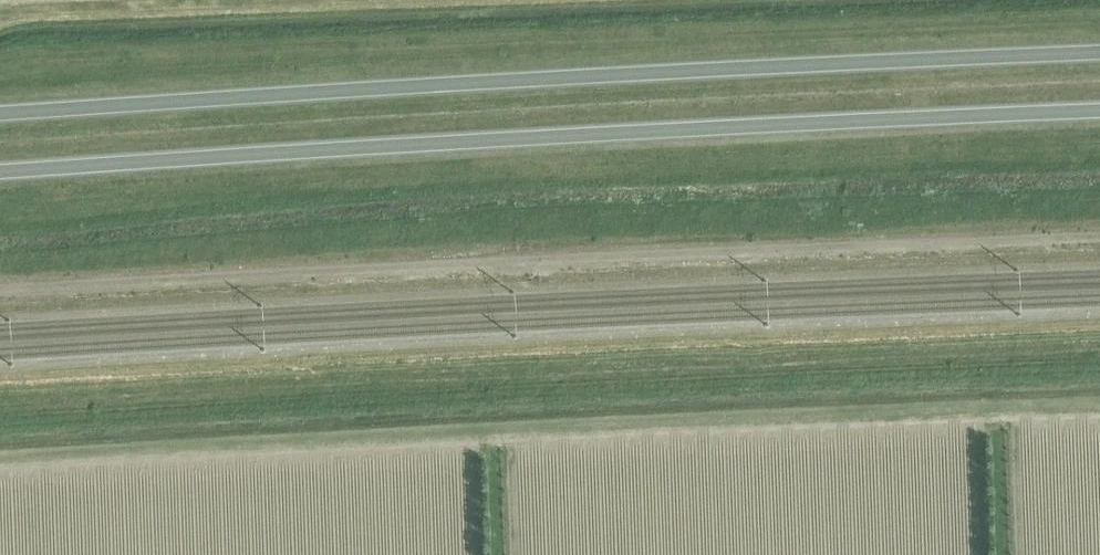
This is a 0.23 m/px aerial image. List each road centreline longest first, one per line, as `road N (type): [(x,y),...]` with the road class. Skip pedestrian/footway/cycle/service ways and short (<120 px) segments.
road 1 (trunk): [(1099,52),(0,114)]
road 2 (trunk): [(0,171),(1099,110)]
road 3 (track): [(0,290),(1099,237)]

